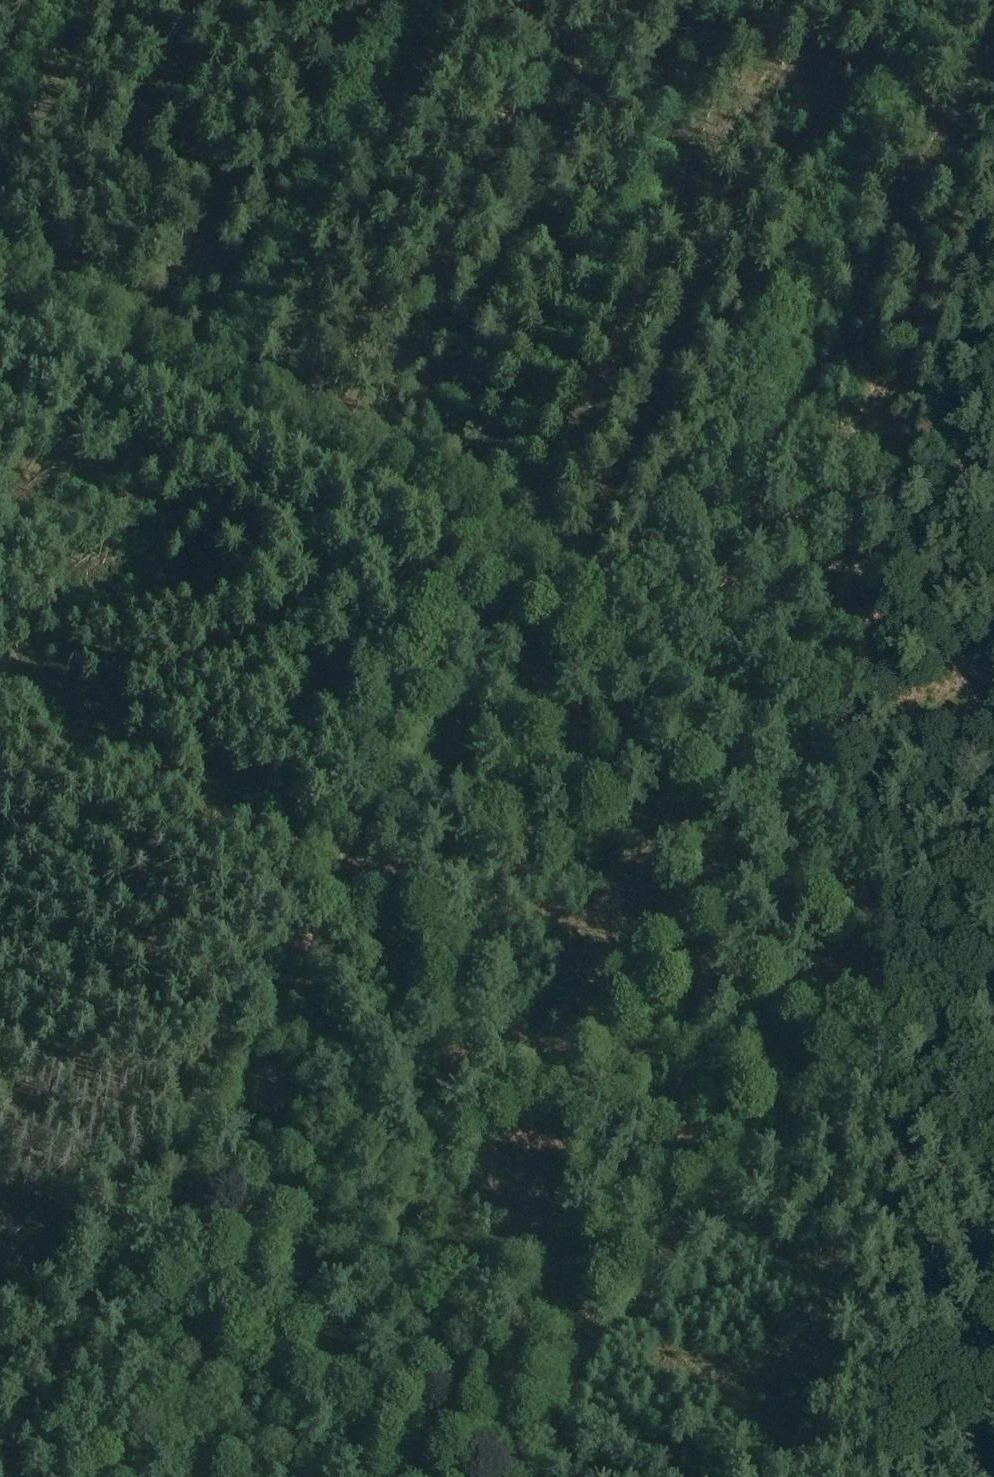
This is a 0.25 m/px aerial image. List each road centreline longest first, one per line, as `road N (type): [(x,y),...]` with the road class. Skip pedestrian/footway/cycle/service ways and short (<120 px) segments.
road 1 (track): [(993,899),(935,971),(461,537),(0,317)]
road 2 (track): [(993,1014),(935,971),(642,1285),(567,1390),(519,1476)]

